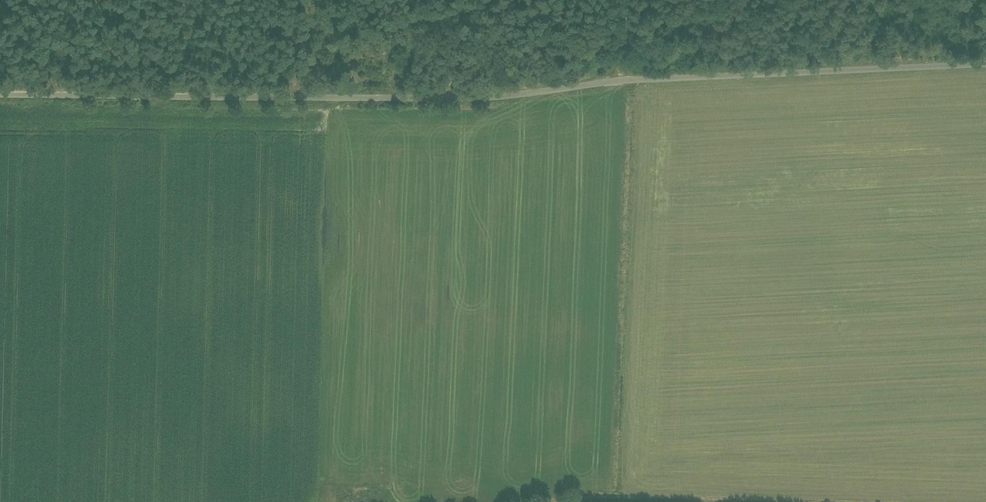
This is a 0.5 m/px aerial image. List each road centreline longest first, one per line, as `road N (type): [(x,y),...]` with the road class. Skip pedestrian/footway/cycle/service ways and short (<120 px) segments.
road 1 (residential): [(0,91),(491,99),(721,73),(985,64)]

